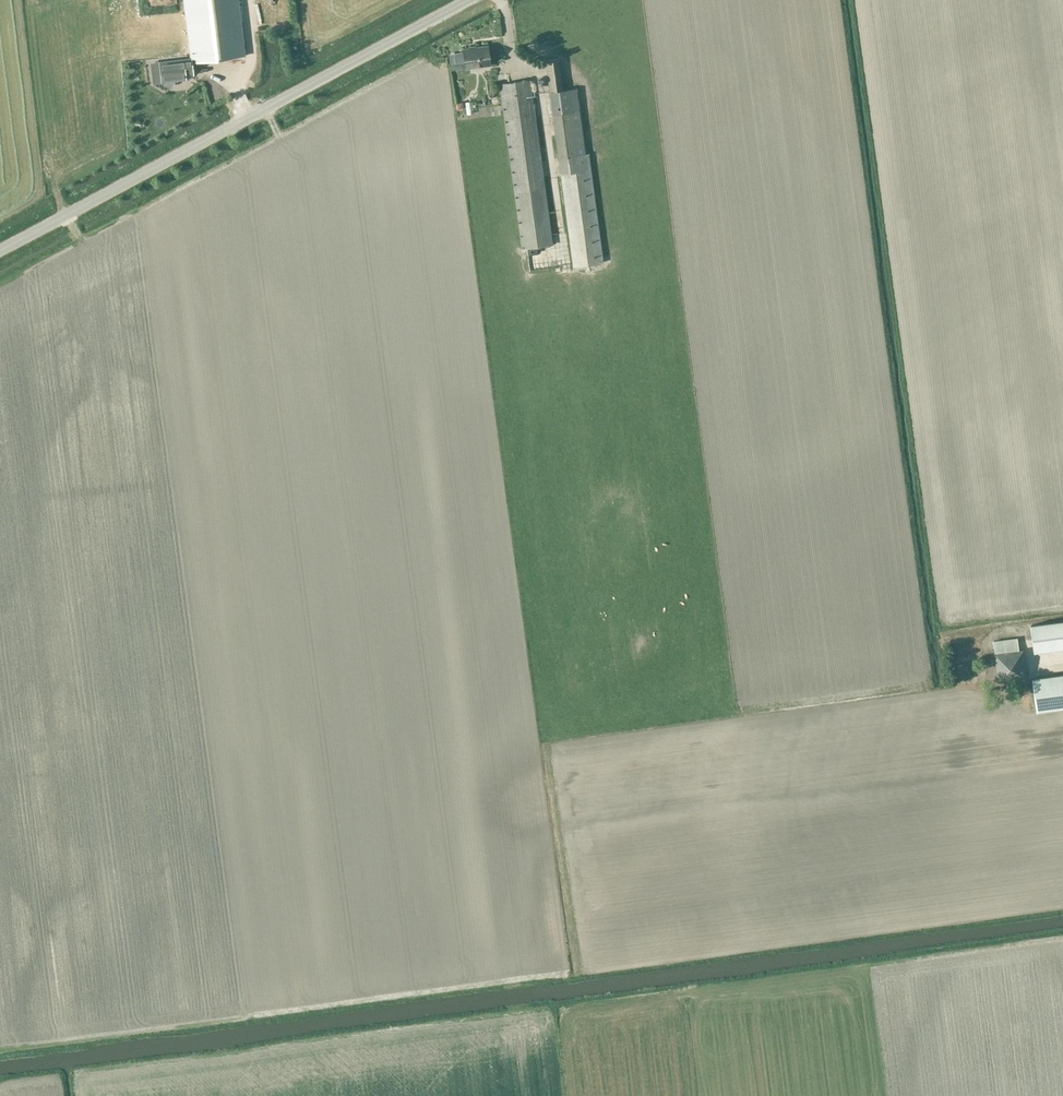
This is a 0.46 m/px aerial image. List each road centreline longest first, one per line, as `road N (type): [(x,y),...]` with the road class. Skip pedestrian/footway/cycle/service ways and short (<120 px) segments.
road 1 (unclassified): [(0,251),(465,0)]

